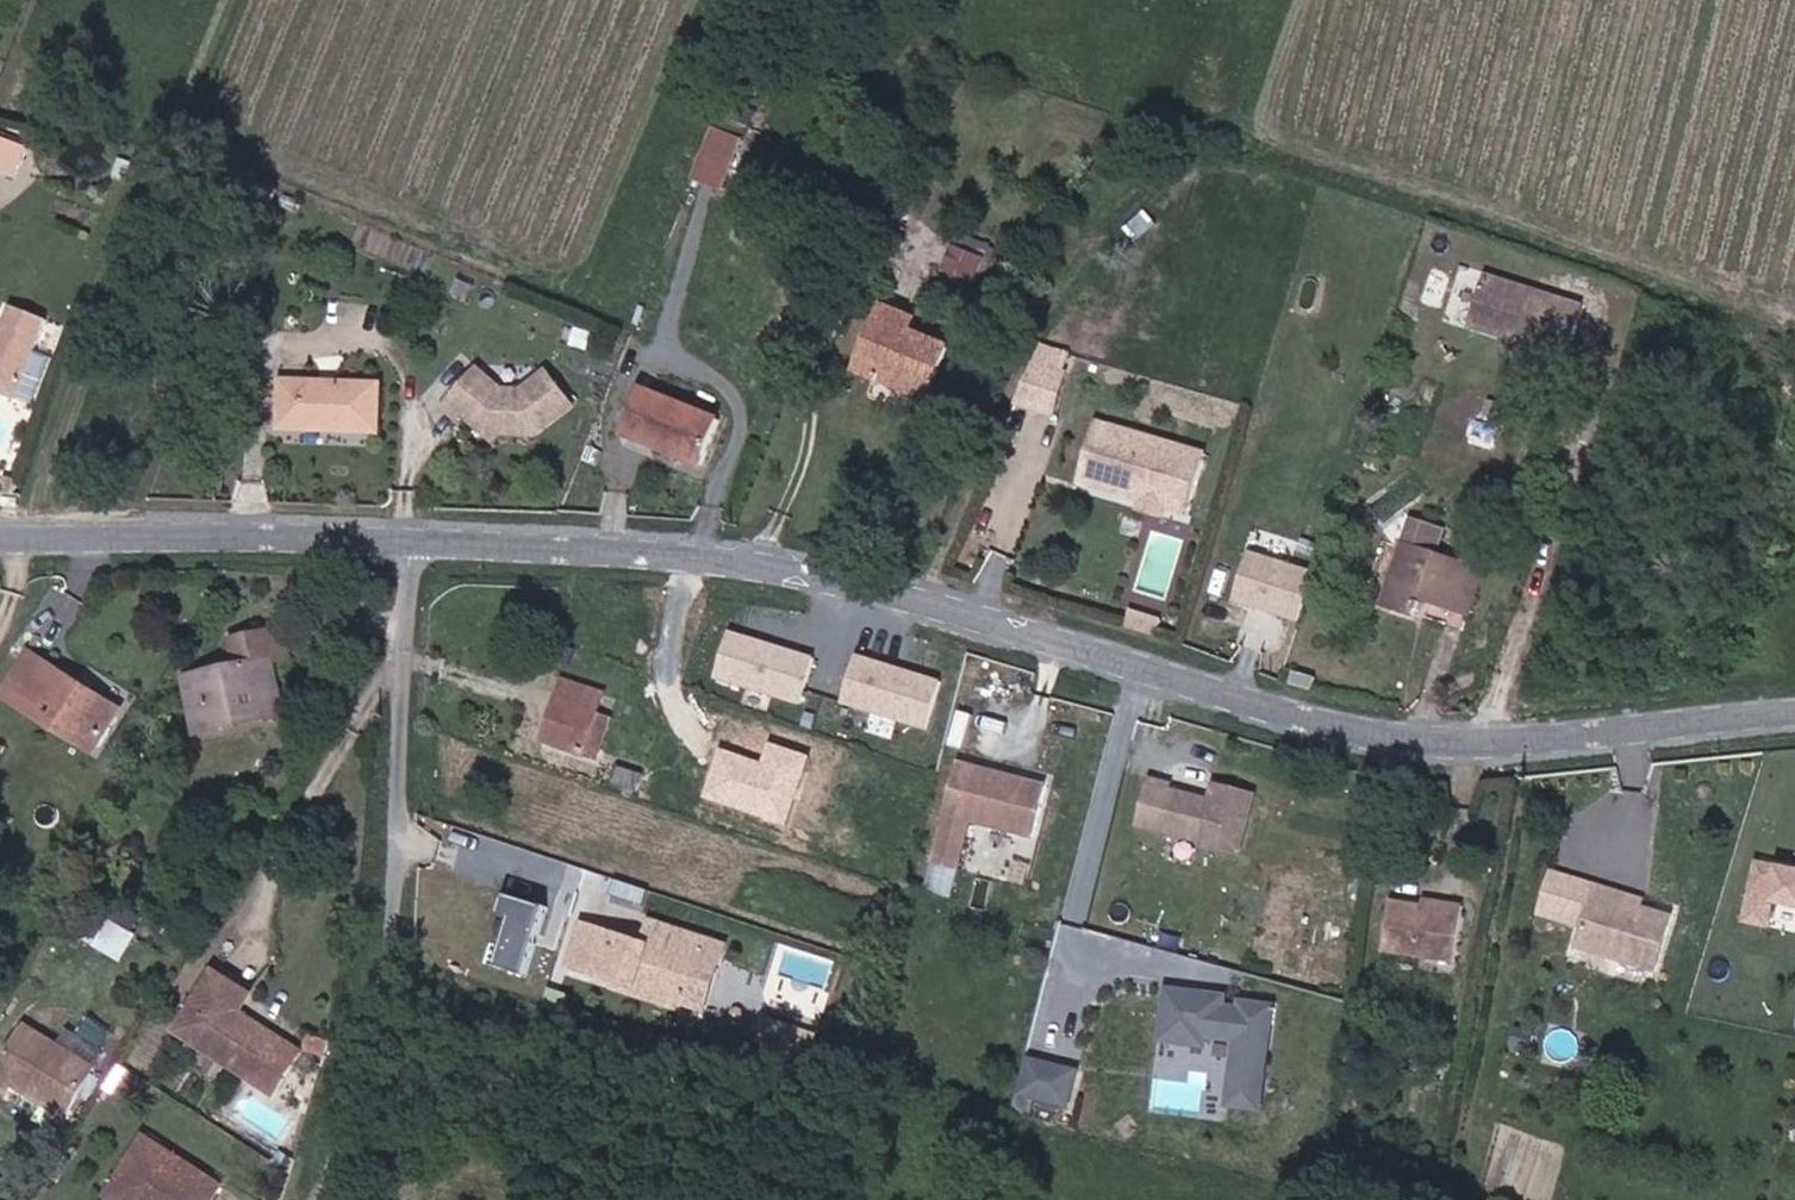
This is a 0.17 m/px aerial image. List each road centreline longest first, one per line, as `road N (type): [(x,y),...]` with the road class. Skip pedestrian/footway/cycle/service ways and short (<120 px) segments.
road 1 (tertiary): [(413,552),(877,580),(1185,683),(1410,728),(1557,735),(1794,720)]
road 2 (unclassified): [(325,1199),(389,956),(413,552)]
road 3 (tertiary): [(0,532),(136,548),(413,552)]

